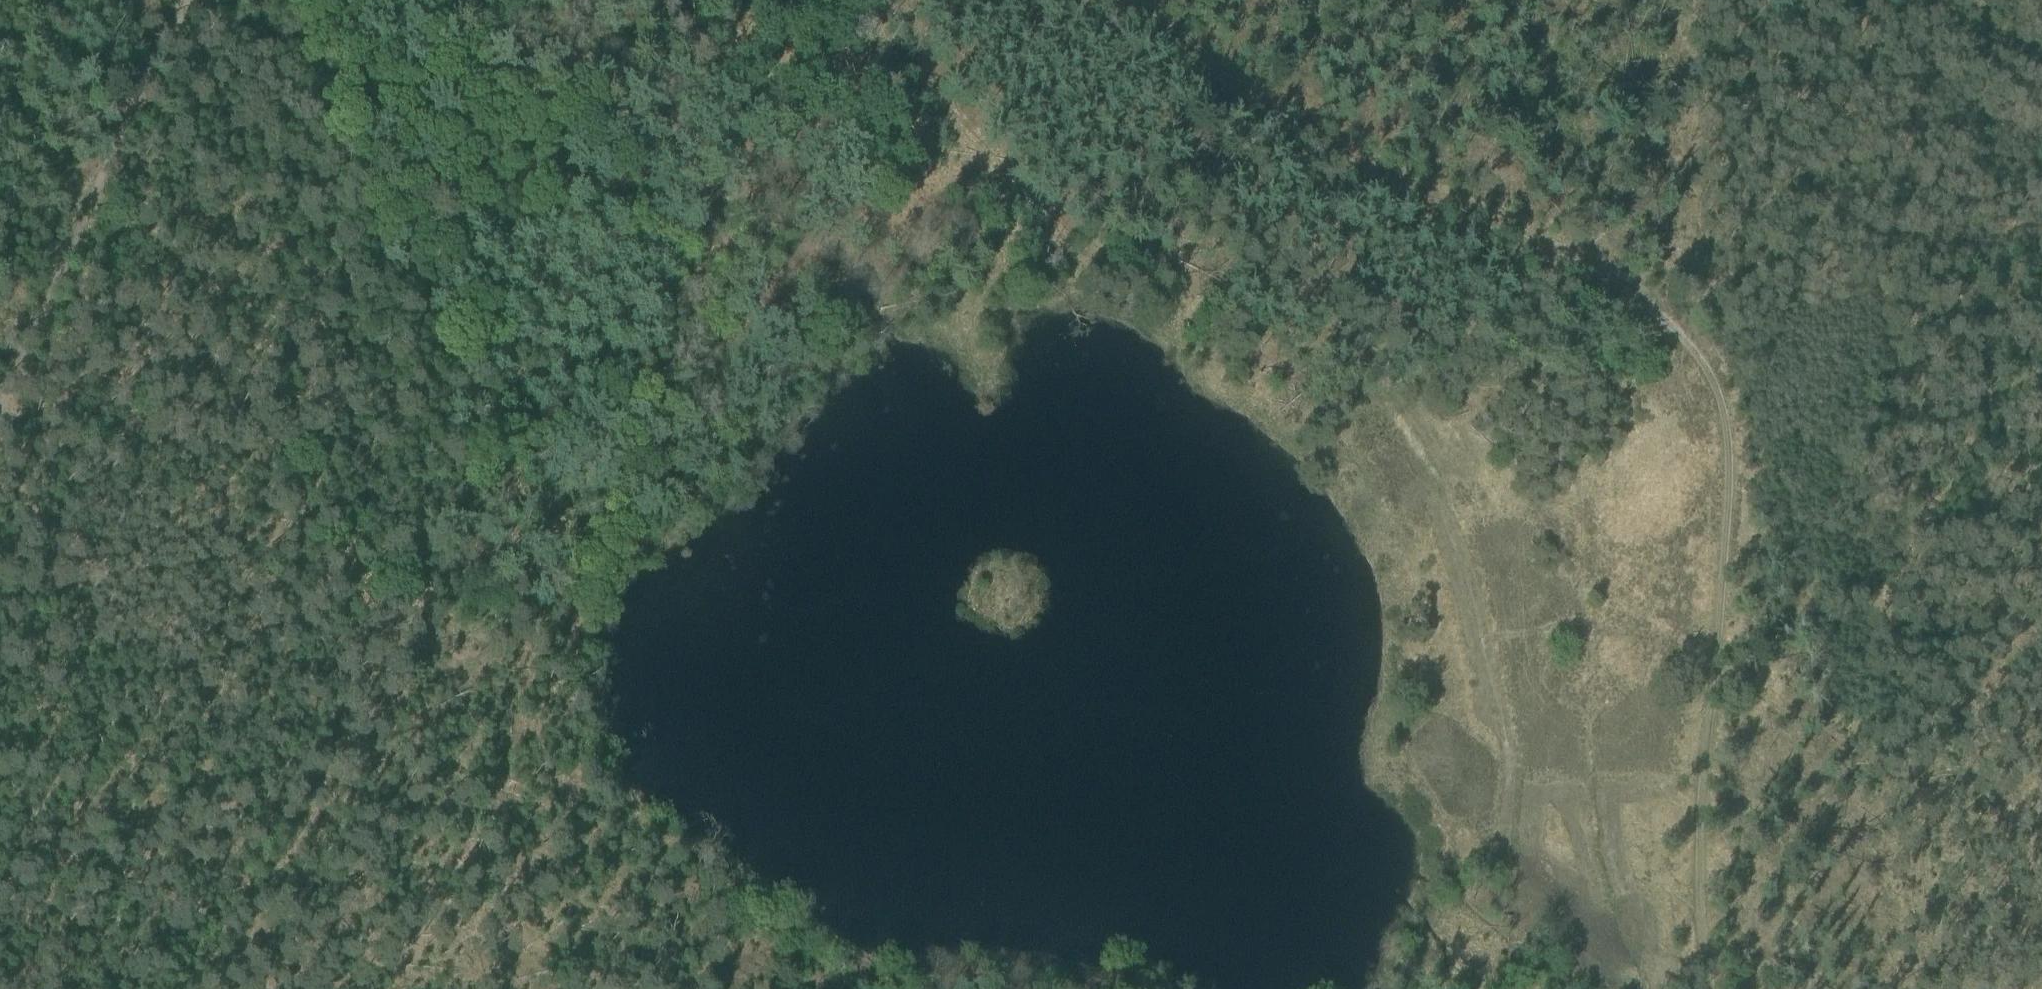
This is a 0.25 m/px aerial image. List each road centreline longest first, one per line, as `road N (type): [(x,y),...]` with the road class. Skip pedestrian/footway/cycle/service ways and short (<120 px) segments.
road 1 (track): [(1700,988),(1689,773),(1714,402),(1706,369),(1609,284),(1392,176),(1127,21),(1047,0)]
road 2 (track): [(189,0),(0,415)]

